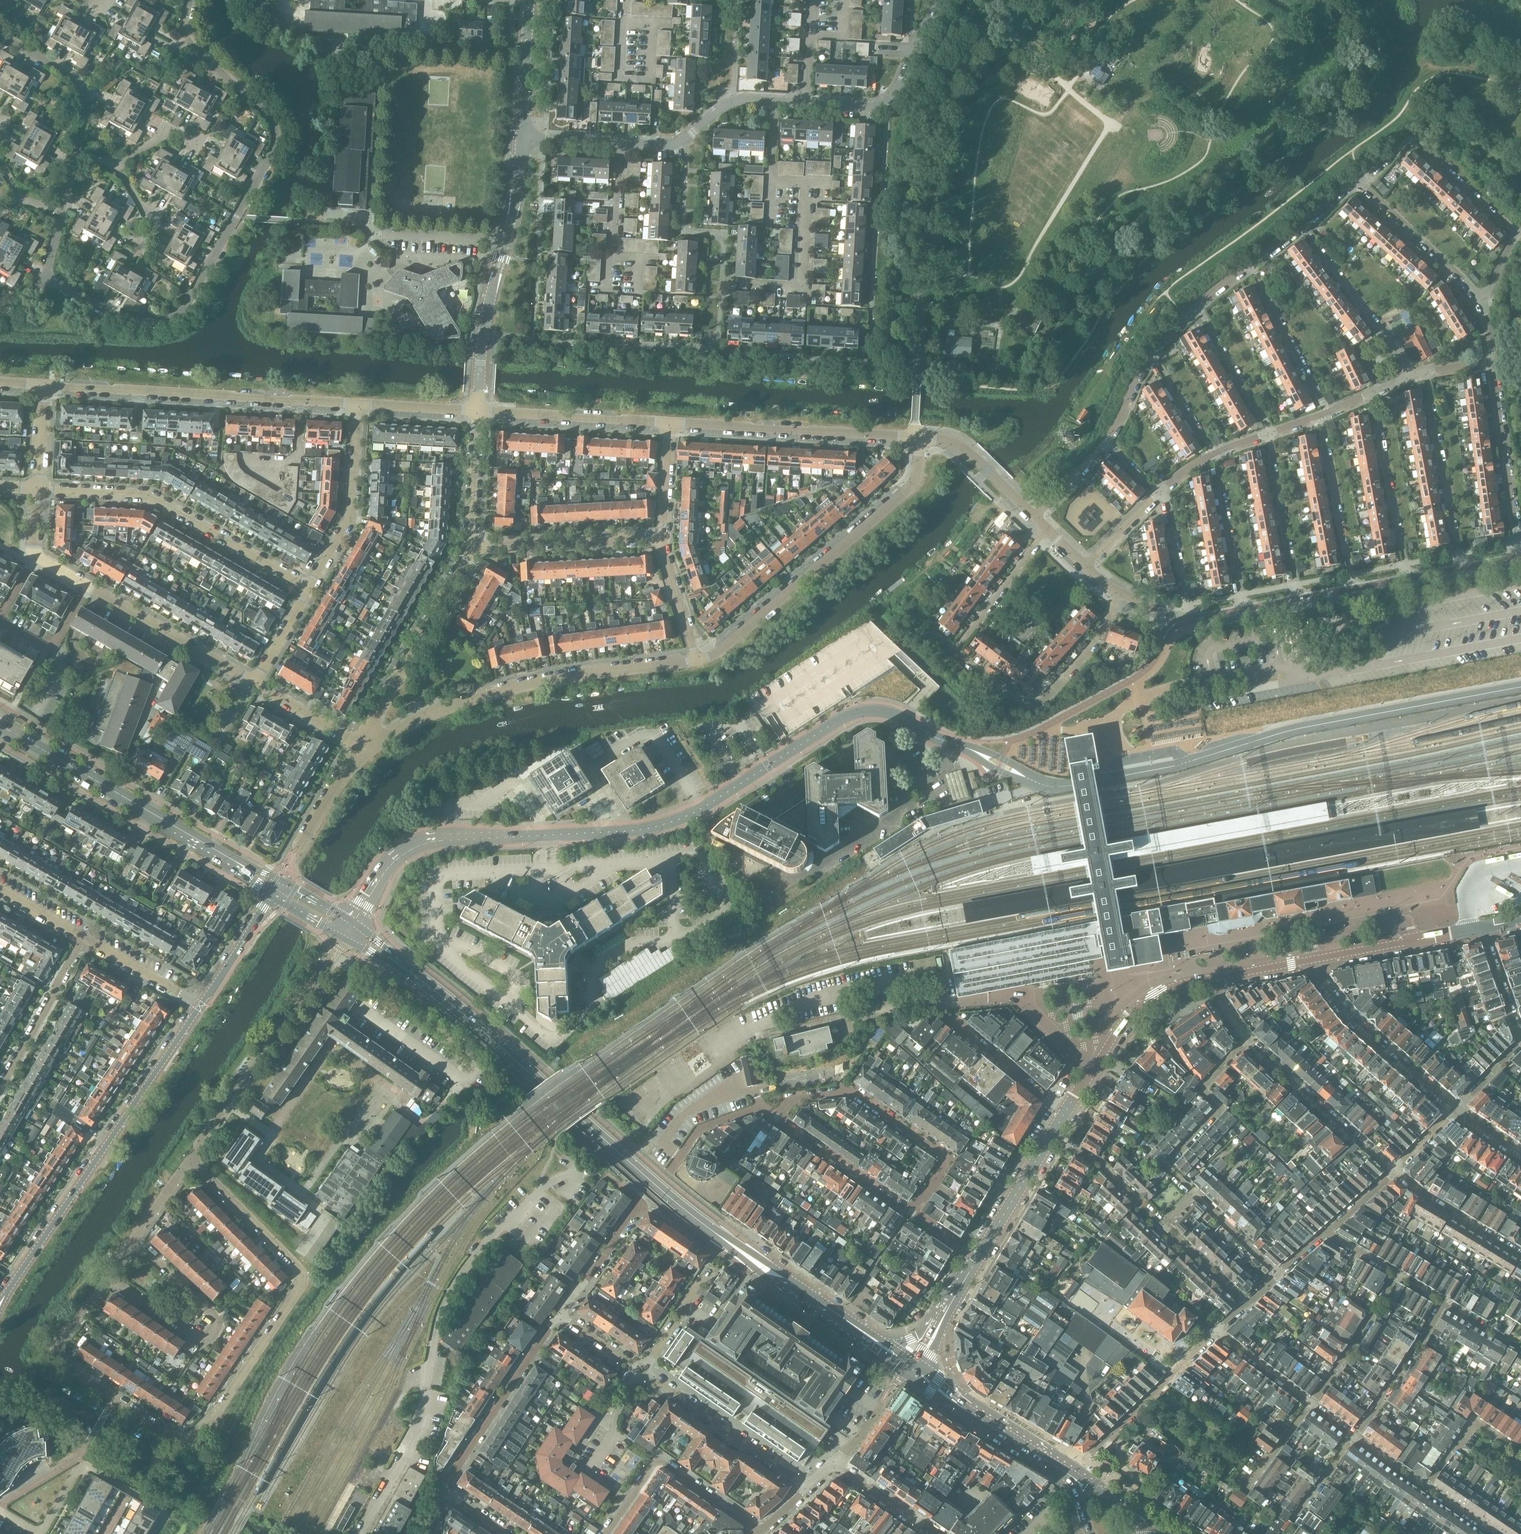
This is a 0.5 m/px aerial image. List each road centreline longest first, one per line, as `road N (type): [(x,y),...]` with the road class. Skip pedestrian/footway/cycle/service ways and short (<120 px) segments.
road 1 (tertiary): [(354,922),(393,860),(420,841),(660,826),(864,710),(894,714),(1044,786),(1114,778)]
road 2 (secondary): [(911,1369),(686,1210),(394,961)]
road 3 (residential): [(190,1163),(306,1277),(191,1438),(176,1438),(55,1353),(107,1279)]
road 4 (residential): [(46,279),(135,323),(176,318),(270,152),(273,130),(253,102),(193,47),(183,25),(187,0)]
road 5 (residential): [(946,0),(896,93),(879,106),(734,100),(684,141),(664,146),(522,137)]
road 6 (unclassified): [(915,437),(933,130),(956,70),(1002,14)]
road 7 (residential): [(1120,595),(1097,639),(1040,703),(1030,706),(959,653),(1047,530)]
road 8 (tertiary): [(0,1306),(200,1007)]
road 9 (residential): [(361,746),(489,693),(698,656)]
road 10 (tertiary): [(1186,763),(1298,730),(1520,687)]
road 11 (residential): [(1279,1275),(1168,1166),(1221,1108),(1202,1089),(1247,1039)]
road 12 (residential): [(698,656),(734,635),(908,487),(915,437)]
road 13 (residential): [(357,404),(45,384)]
road 14 (residential): [(310,588),(142,496),(37,487)]
road 15 (residential): [(1481,305),(1517,235),(1410,140),(1356,185)]
road 16 (secondary): [(246,869),(0,724)]
road 17 (residential): [(478,410),(484,333),(512,221),(522,137)]
road 18 (residential): [(911,1212),(948,1159),(850,1091),(760,1104)]
road 19 (residential): [(107,1279),(203,1344),(220,1320),(133,1243)]
road 20 (residential): [(1245,1305),(1102,1164),(1053,1134)]
road 21 (residential): [(257,683),(37,555)]
road 22 (residential): [(915,437),(669,422)]
road 23 (residential): [(361,746),(475,542)]
road 24 (unclassified): [(1064,1115),(1129,1015),(1167,989),(1214,978)]
road 25 (residential): [(445,1493),(559,1315)]
road 26 (residential): [(606,1533),(663,1462),(759,1531)]
road 27 (residential): [(1453,1109),(1370,1042),(1322,983),(1314,960)]
road 28 (residential): [(810,1486),(641,1371)]
road 29 (residential): [(229,1106),(344,939)]
road 30 (residential): [(1073,1473),(1217,1331)]
road 31 (residential): [(1425,372),(1462,569)]
road 32 (residential): [(1490,363),(1519,559)]
road 33 (residential): [(1392,1171),(1247,1039)]
road 34 (residential): [(310,588),(350,520),(357,404)]
road 35 (secondary): [(1073,1473),(911,1369)]
road 36 (residential): [(669,422),(478,410)]
road 37 (residential): [(1371,394),(1407,580)]
road 38 (residential): [(475,542),(661,540)]
road 39 (residential): [(911,1212),(760,1104)]
road 40 (residential): [(1409,375),(1303,227)]
road 41 (residential): [(1318,415),(1350,590)]
road 42 (residential): [(1481,305),(1356,185)]
road 43 (residential): [(1267,432),(1299,600)]
road 44 (residential): [(86,941),(0,1088)]
road 45 (unclassified): [(1314,960),(1480,928)]
road 46 (residential): [(76,155),(82,86),(0,35)]
road 47 (residential): [(1326,412),(1248,268)]
road 48 (residential): [(1213,453),(1245,610)]
road 49 (residential): [(1443,1304),(1354,1437)]
road 50 (residential): [(1520,1258),(1392,1171)]
road 51 (residential): [(1038,521),(960,446),(915,437)]
road 52 (residential): [(1312,1404),(1397,1276)]
road 53 (residential): [(1064,1115),(947,1017)]
road 54 (unclassified): [(977,1258),(1053,1134)]
road 55 (residential): [(1267,432),(1196,307)]
road 56 (residential): [(522,137),(529,0)]
road 57 (residential): [(1166,486),(1190,620)]
road 58 (residential): [(559,1315),(637,1206)]
road 59 (tertiary): [(200,1007),(270,895)]
road 60 (residential): [(475,542),(478,410)]
road 61 (residential): [(200,1007),(86,941)]
road 62 (residential): [(1520,1453),(1470,1426),(1427,1486)]
road 63 (unclassified): [(911,1369),(977,1258)]
road 64 (residential): [(295,856),(361,746)]
road 65 (residential): [(661,540),(698,656)]
road 66 (residential): [(361,746),(257,683)]
road 67 (residential): [(478,410),(357,404)]

